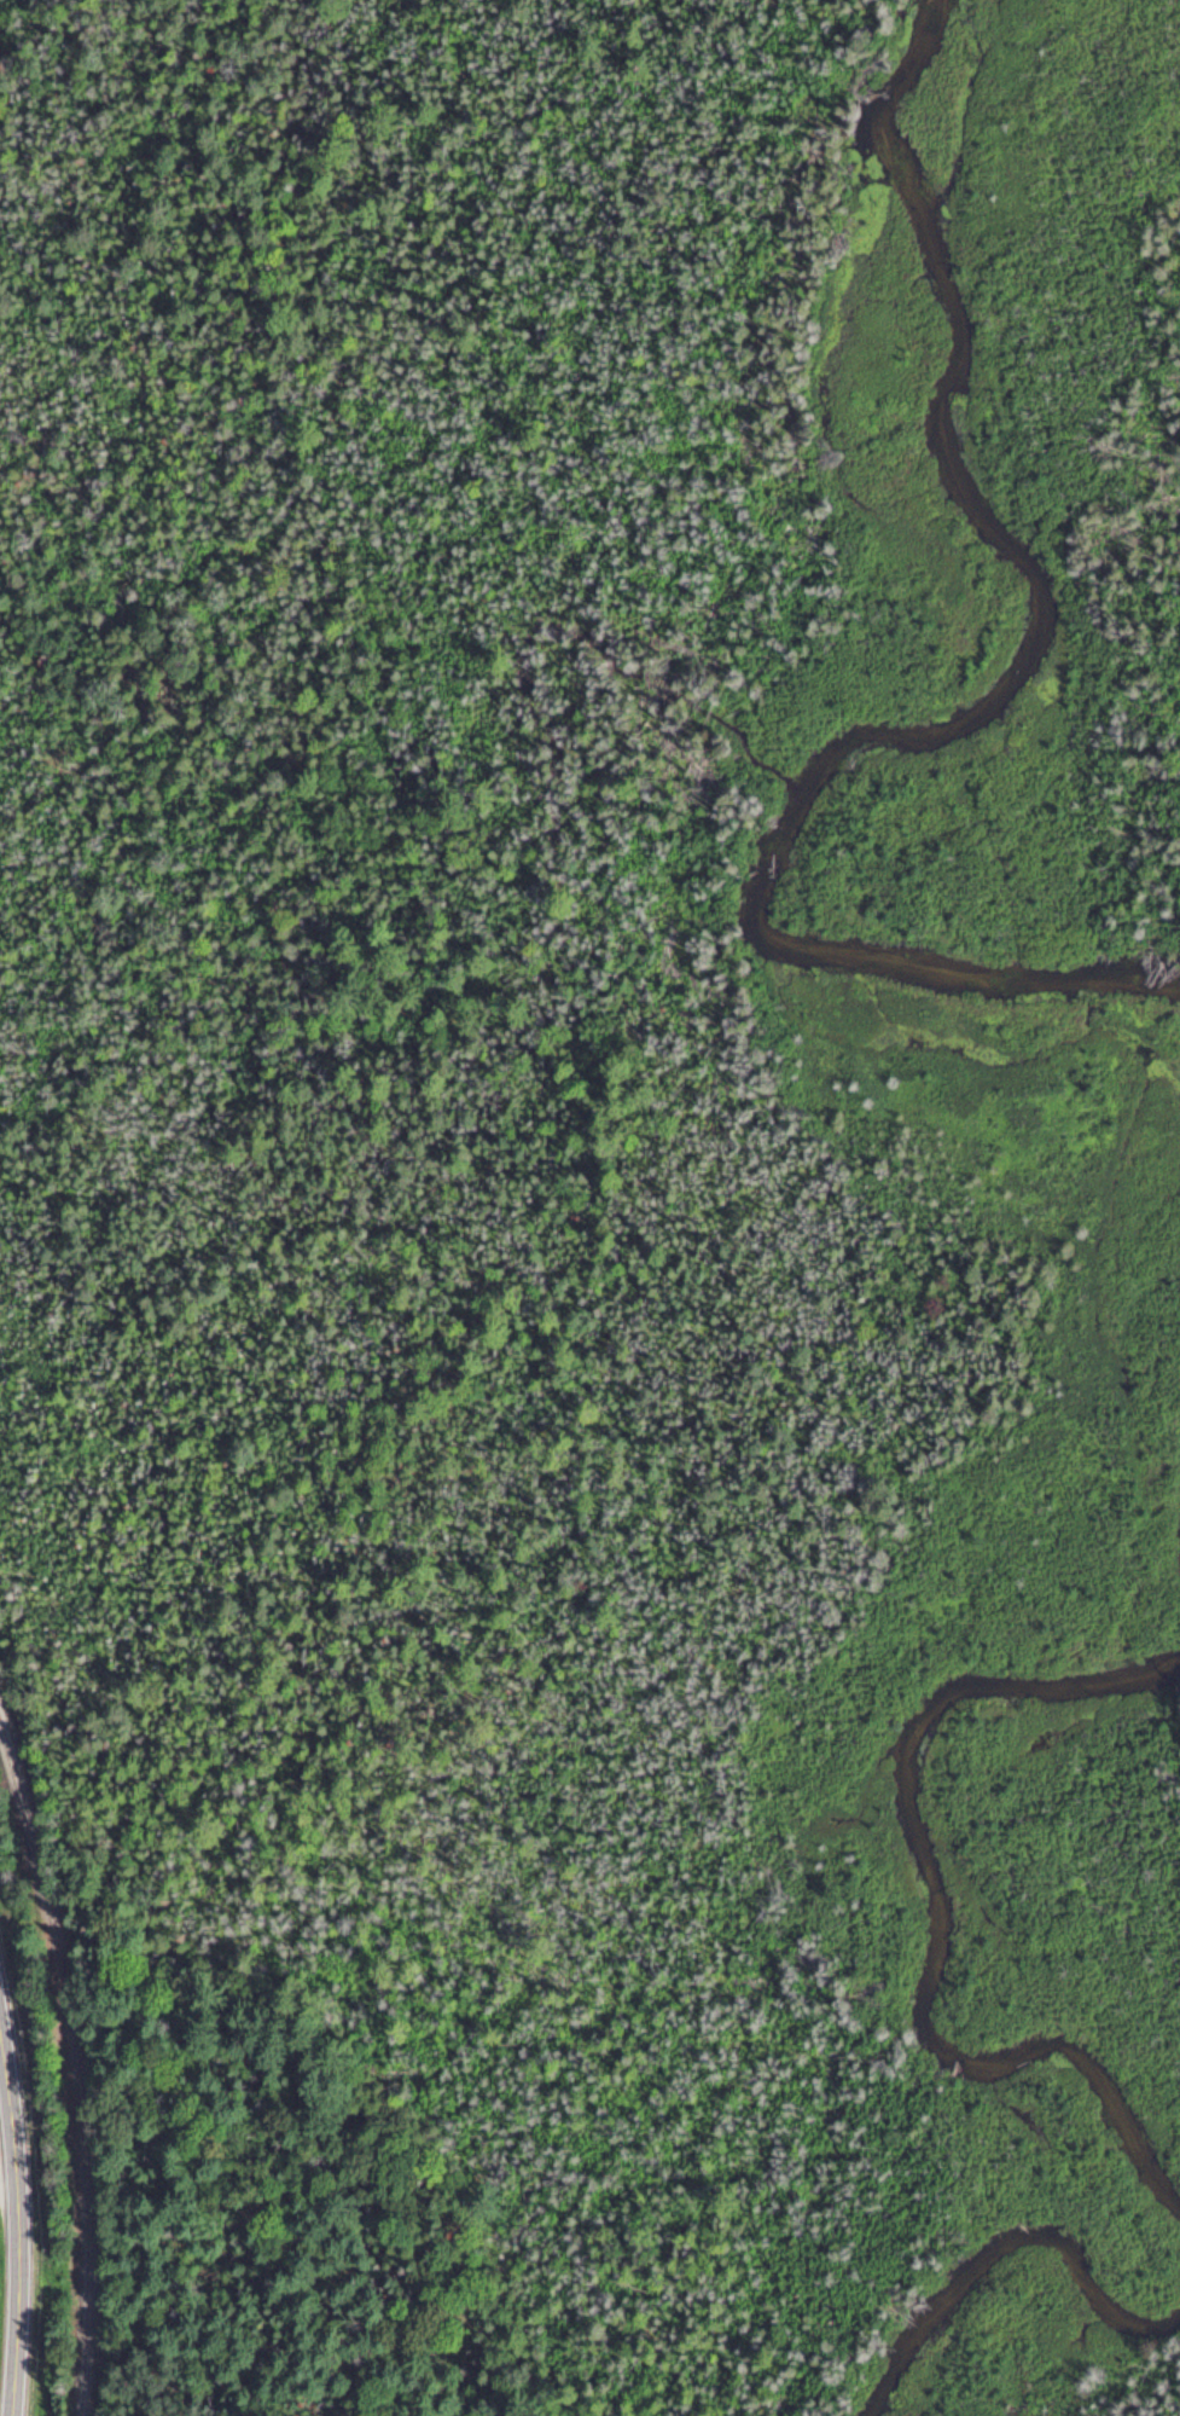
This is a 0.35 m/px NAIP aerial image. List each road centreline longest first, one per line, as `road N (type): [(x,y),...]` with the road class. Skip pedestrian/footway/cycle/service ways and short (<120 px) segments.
road 1 (tertiary): [(10,2415),(21,2192),(0,1994)]

